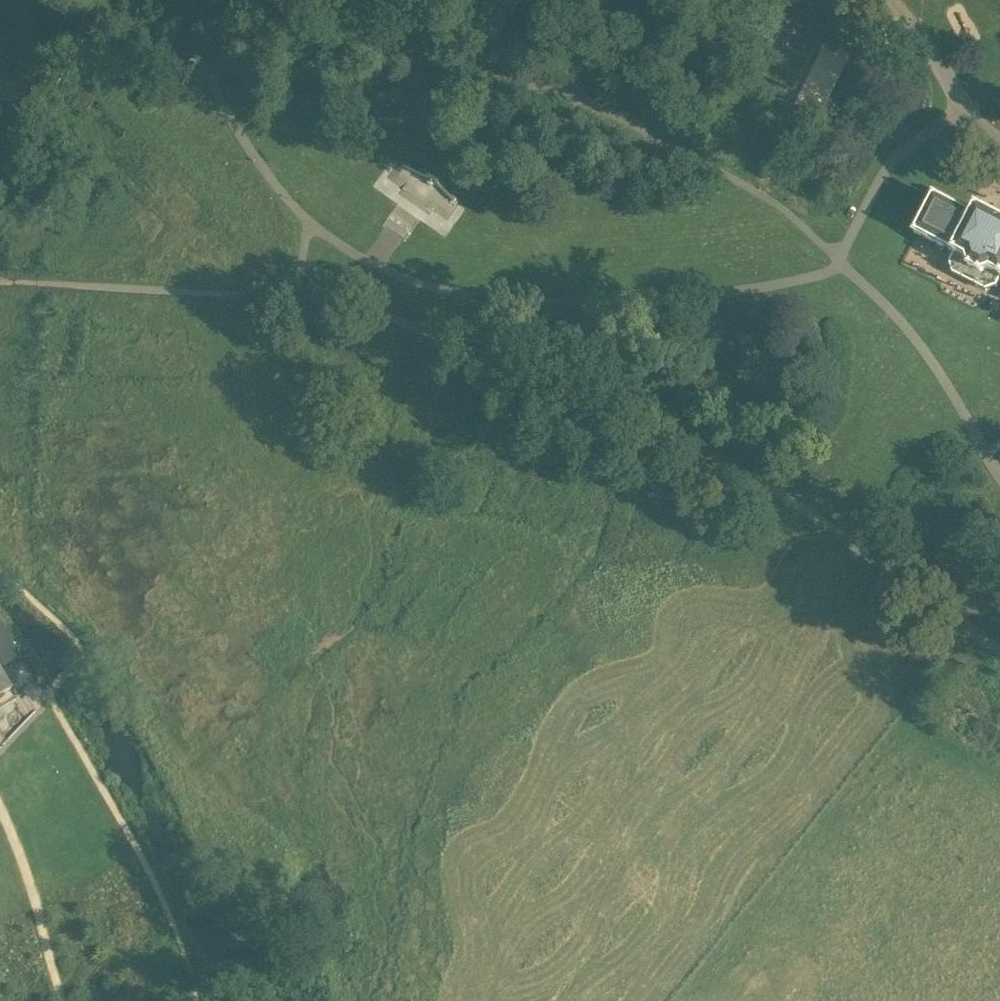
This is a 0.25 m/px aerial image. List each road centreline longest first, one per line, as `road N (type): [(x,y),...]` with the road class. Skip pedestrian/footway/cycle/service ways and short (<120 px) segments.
road 1 (track): [(999,477),(907,329),(761,193),(561,88),(450,67),(260,0)]
road 2 (track): [(970,109),(889,165),(835,267),(775,284),(598,301),(473,296),(395,274),(312,224)]
road 3 (track): [(196,1000),(160,891),(47,693),(81,658),(80,646),(0,571)]
road 4 (track): [(947,611),(788,498),(575,389)]
road 5 (track): [(0,281),(296,298)]
road 6 (track): [(296,298),(384,315),(575,389)]
road 7 (track): [(312,224),(217,96),(181,0)]
road 8 (track): [(0,809),(64,1000)]
road 9 (track): [(561,88),(585,55),(676,0)]
road 10 (track): [(575,389),(486,316),(473,296)]

